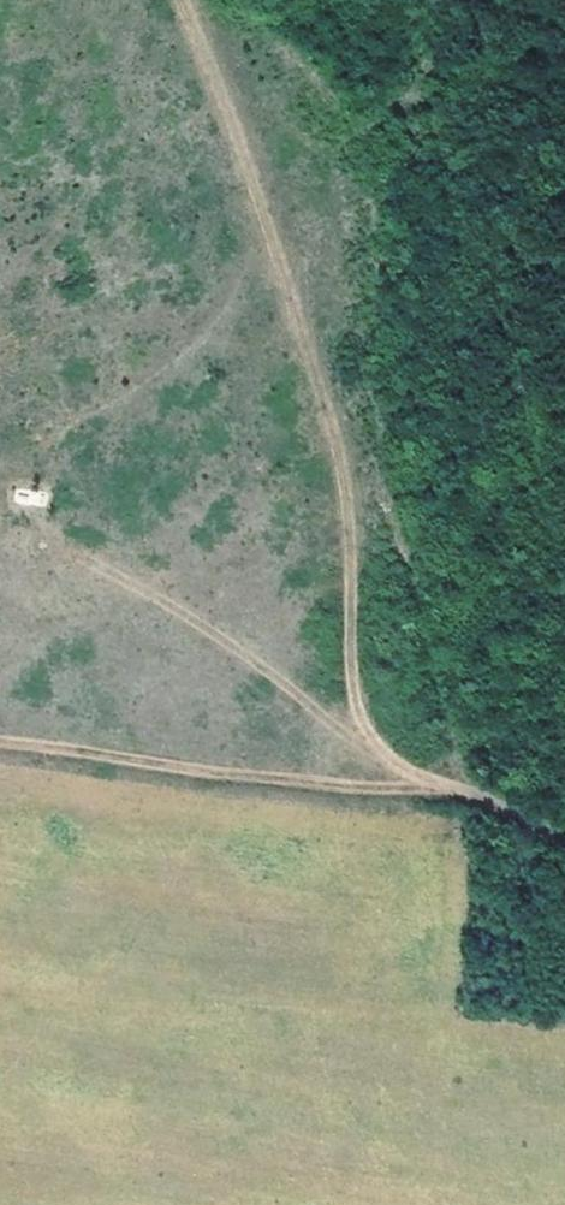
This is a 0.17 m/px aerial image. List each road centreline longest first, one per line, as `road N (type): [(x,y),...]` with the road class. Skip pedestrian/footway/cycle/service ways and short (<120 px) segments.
road 1 (track): [(564,835),(462,787),(402,546),(303,322),(191,0)]
road 2 (track): [(349,425),(359,685),(374,730),(402,764),(462,787),(216,773),(0,740)]

